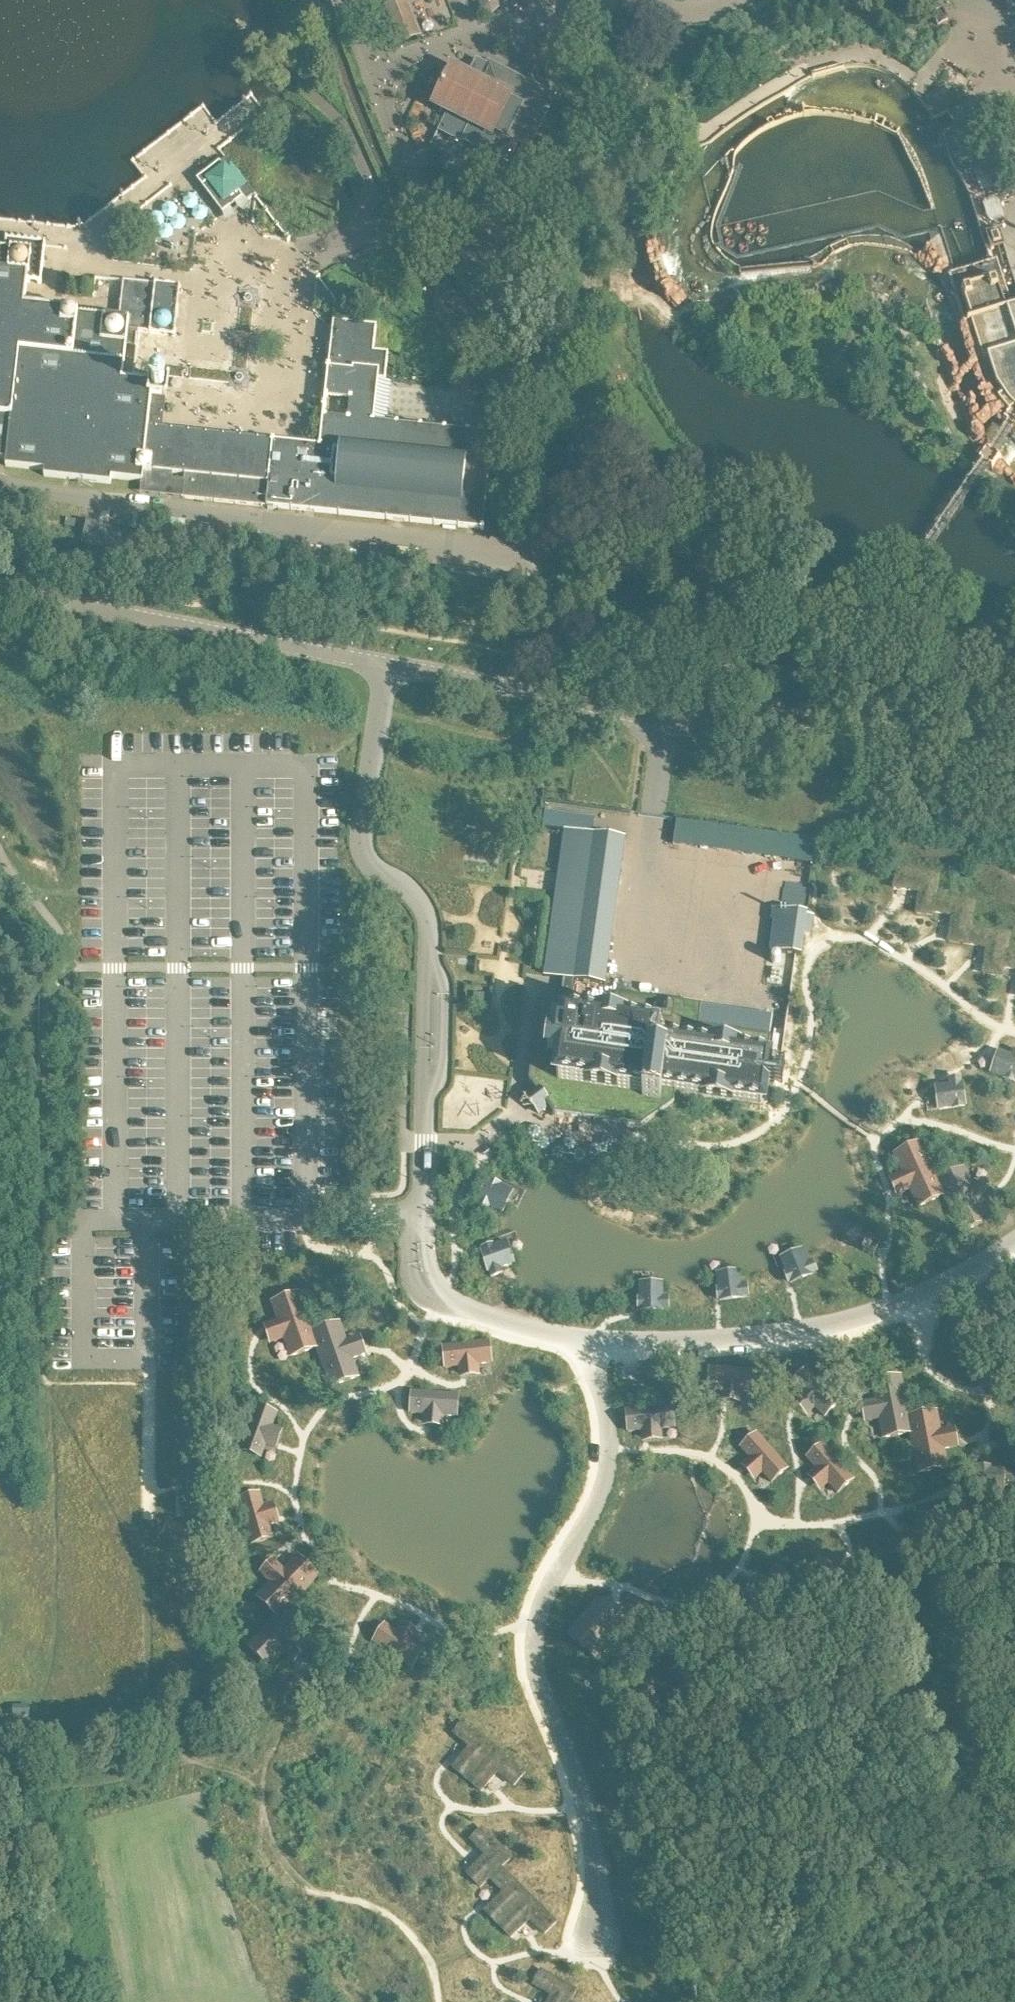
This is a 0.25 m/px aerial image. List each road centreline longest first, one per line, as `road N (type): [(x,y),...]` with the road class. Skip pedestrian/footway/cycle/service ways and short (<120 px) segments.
road 1 (unclassified): [(391,663),(1014,770)]
road 2 (residential): [(584,1338),(607,1419),(607,1478),(544,1601),(535,1666),(587,1809),(597,1930)]
road 3 (residential): [(584,1338),(699,1341),(820,1327),(943,1284),(1014,1240)]
road 4 (unclassified): [(0,586),(391,663)]
road 5 (residential): [(427,1097),(419,1232),(426,1281),(457,1308),(584,1338)]
road 6 (residential): [(391,663),(364,843),(369,860),(426,909),(431,951)]
road 7 (residential): [(427,1097),(444,1066),(445,994),(431,951)]
road 8 (residential): [(431,951),(427,1097)]

